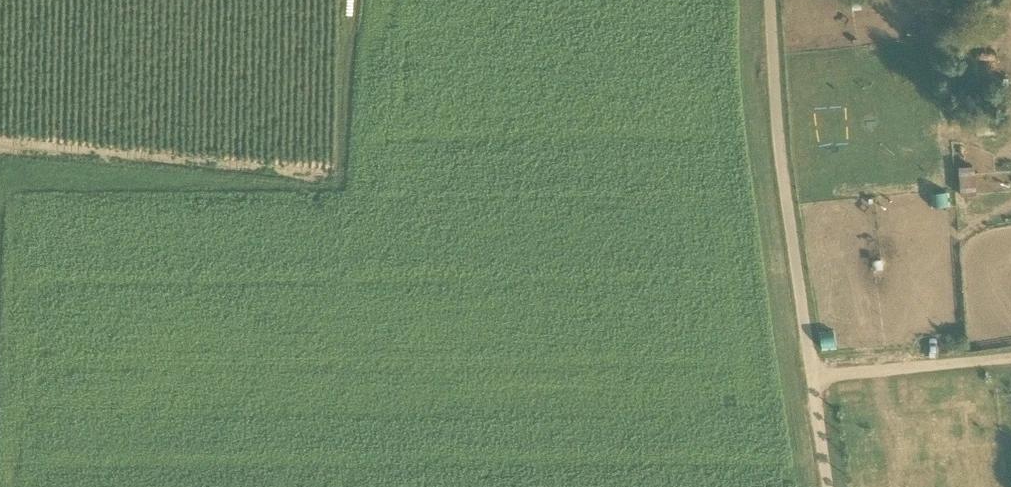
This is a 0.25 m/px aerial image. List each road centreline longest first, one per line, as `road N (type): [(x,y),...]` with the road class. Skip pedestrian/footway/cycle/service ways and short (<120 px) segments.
road 1 (track): [(771,0),(776,127),(828,486)]
road 2 (track): [(811,378),(1010,357)]

